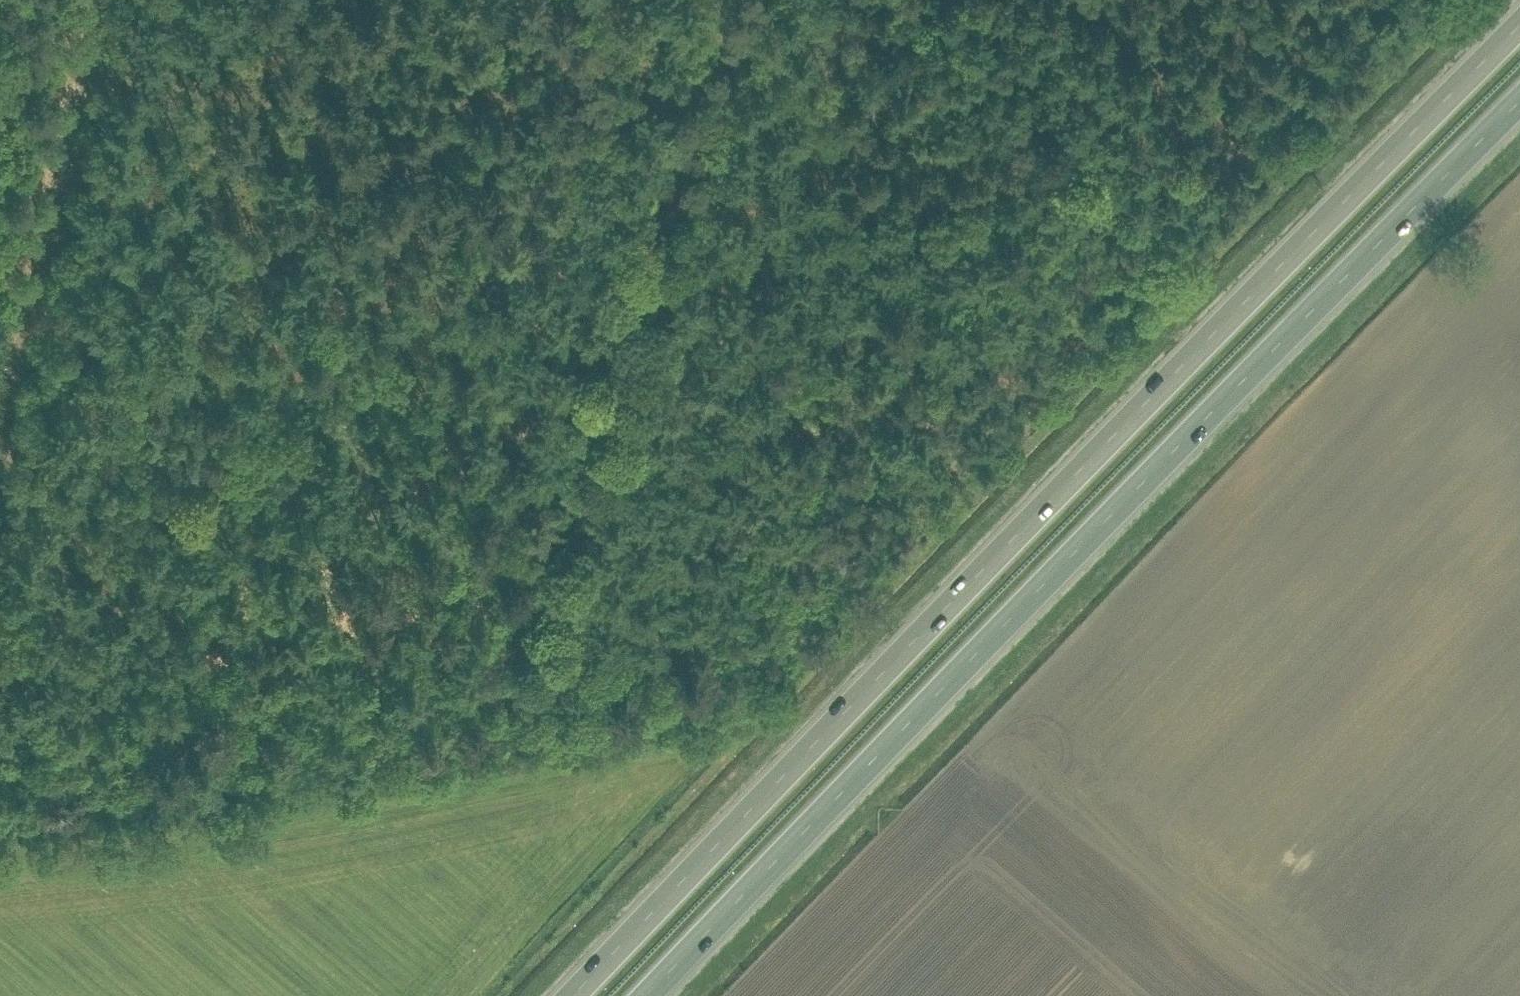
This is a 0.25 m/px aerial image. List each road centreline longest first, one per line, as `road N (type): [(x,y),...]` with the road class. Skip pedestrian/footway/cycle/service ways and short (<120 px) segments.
road 1 (trunk): [(1519,25),(572,995)]
road 2 (trunk): [(646,995),(1519,99)]
road 3 (track): [(737,0),(524,664)]
road 4 (track): [(99,0),(0,445)]

